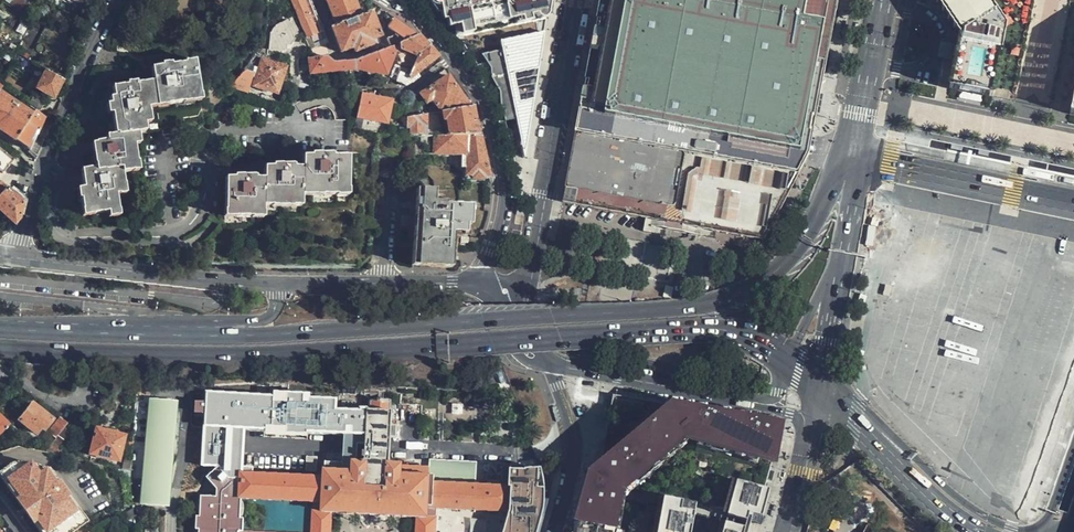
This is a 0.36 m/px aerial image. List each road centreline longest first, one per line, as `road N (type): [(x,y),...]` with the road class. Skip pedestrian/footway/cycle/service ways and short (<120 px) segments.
road 1 (trunk): [(0,345),(294,353),(698,332),(740,337),(789,361)]
road 2 (trunk): [(857,157),(797,255),(733,299),(484,323),(192,333)]
road 3 (residential): [(408,4),(488,116),(503,194),(480,285)]
road 4 (residential): [(500,292),(532,256),(576,0)]
road 5 (residential): [(14,259),(69,95),(113,0)]
road 6 (tertiary): [(14,259),(281,284)]
road 7 (primary): [(999,531),(1073,278)]
road 8 (primary): [(823,393),(882,425),(986,519),(1026,531)]
road 9 (primary): [(1073,198),(857,157)]
road 10 (tertiary): [(555,365),(759,406)]
road 11 (primary): [(823,393),(909,486),(972,531)]
road 12 (tertiary): [(281,284),(480,285)]
road 13 (trunk): [(192,333),(0,328)]
road 14 (residential): [(557,531),(572,452),(555,365)]
road 15 (primary): [(847,231),(823,393)]
road 16 (secondary): [(886,0),(857,157)]
road 17 (tertiary): [(847,231),(789,361)]

